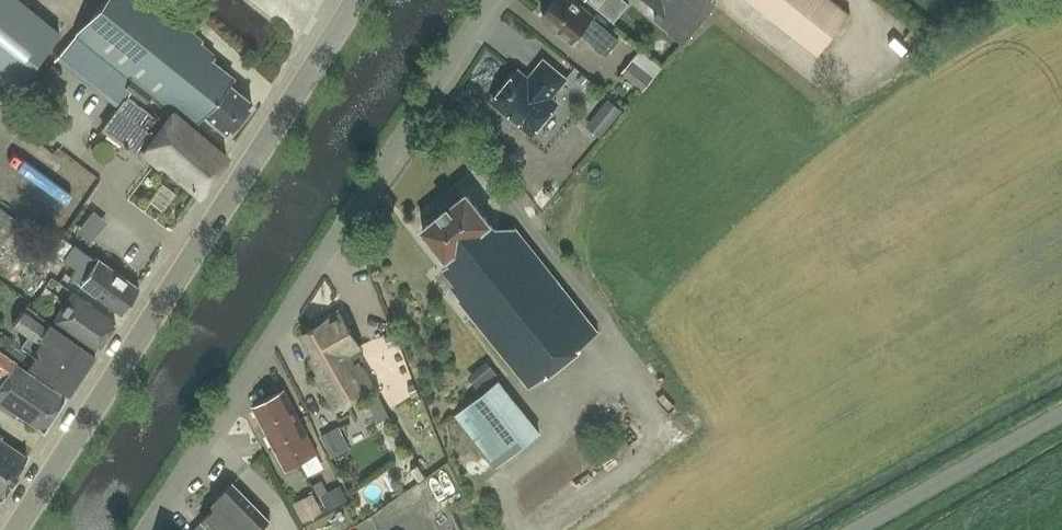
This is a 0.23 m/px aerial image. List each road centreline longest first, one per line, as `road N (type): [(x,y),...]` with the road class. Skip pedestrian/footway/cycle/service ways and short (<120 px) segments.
road 1 (residential): [(146,529),(492,0)]
road 2 (tertiary): [(16,529),(355,0)]
road 3 (unclassified): [(853,529),(1061,416)]

